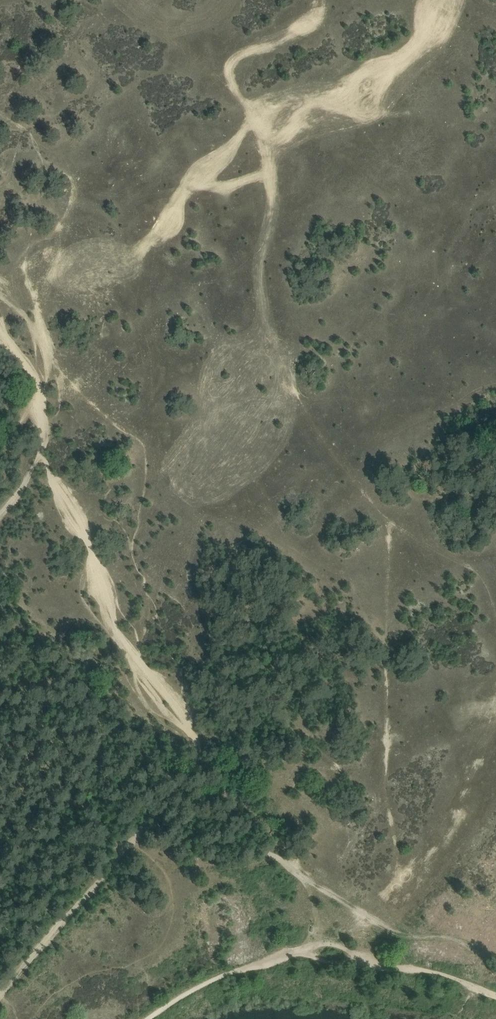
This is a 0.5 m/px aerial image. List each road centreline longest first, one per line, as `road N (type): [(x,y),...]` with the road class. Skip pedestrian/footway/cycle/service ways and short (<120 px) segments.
road 1 (track): [(148,1018),(208,984),(314,947),(412,966),(495,995)]

